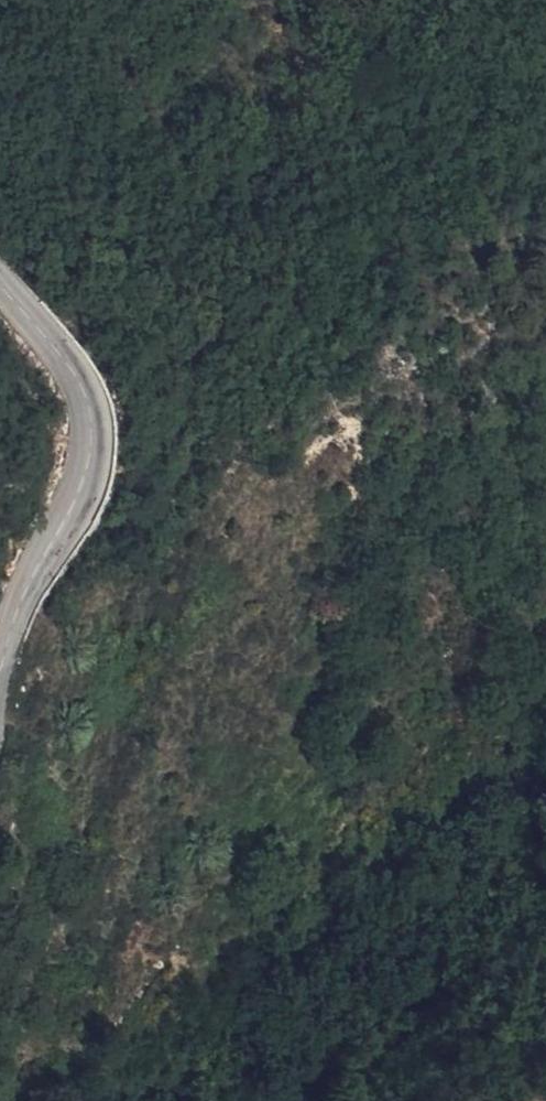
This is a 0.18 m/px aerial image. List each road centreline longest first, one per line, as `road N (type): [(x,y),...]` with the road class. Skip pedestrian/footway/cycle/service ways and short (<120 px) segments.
road 1 (secondary): [(0,680),(28,587),(78,493),(93,431),(73,366),(0,282)]

